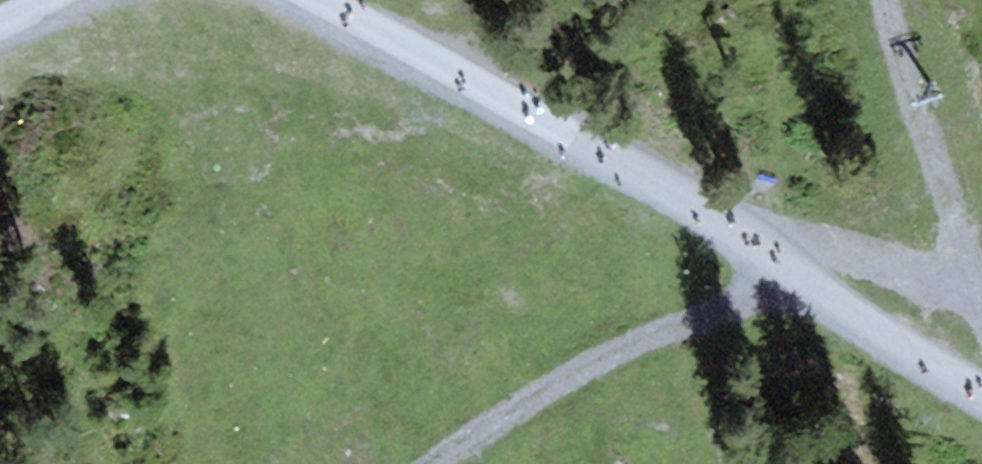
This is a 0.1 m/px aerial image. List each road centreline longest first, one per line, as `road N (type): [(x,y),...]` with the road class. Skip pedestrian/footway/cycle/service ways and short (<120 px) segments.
road 1 (track): [(314,0),(768,267)]
road 2 (track): [(440,463),(547,392),(732,301),(768,267)]
road 3 (track): [(768,267),(981,395)]

